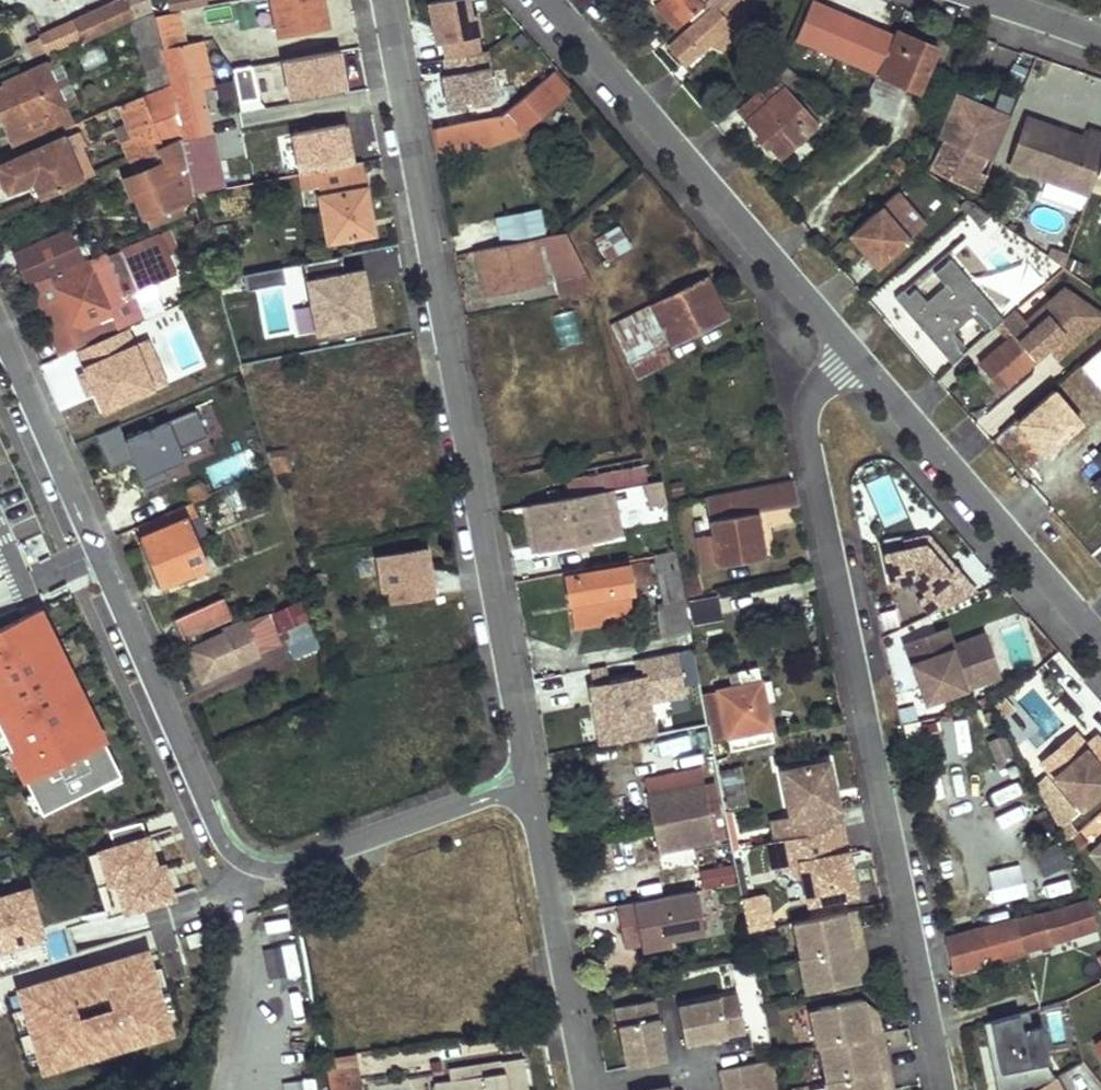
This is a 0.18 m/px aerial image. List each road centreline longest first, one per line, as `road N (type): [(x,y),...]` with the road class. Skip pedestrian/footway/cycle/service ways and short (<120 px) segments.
road 1 (residential): [(0,326),(238,855),(264,865),(300,863),(526,784)]
road 2 (residential): [(382,0),(526,784)]
road 3 (residential): [(945,1089),(807,442),(813,394),(852,353)]
road 4 (residential): [(547,0),(852,353)]
road 5 (residential): [(852,353),(1100,642)]
road 6 (residential): [(526,784),(585,1089)]

